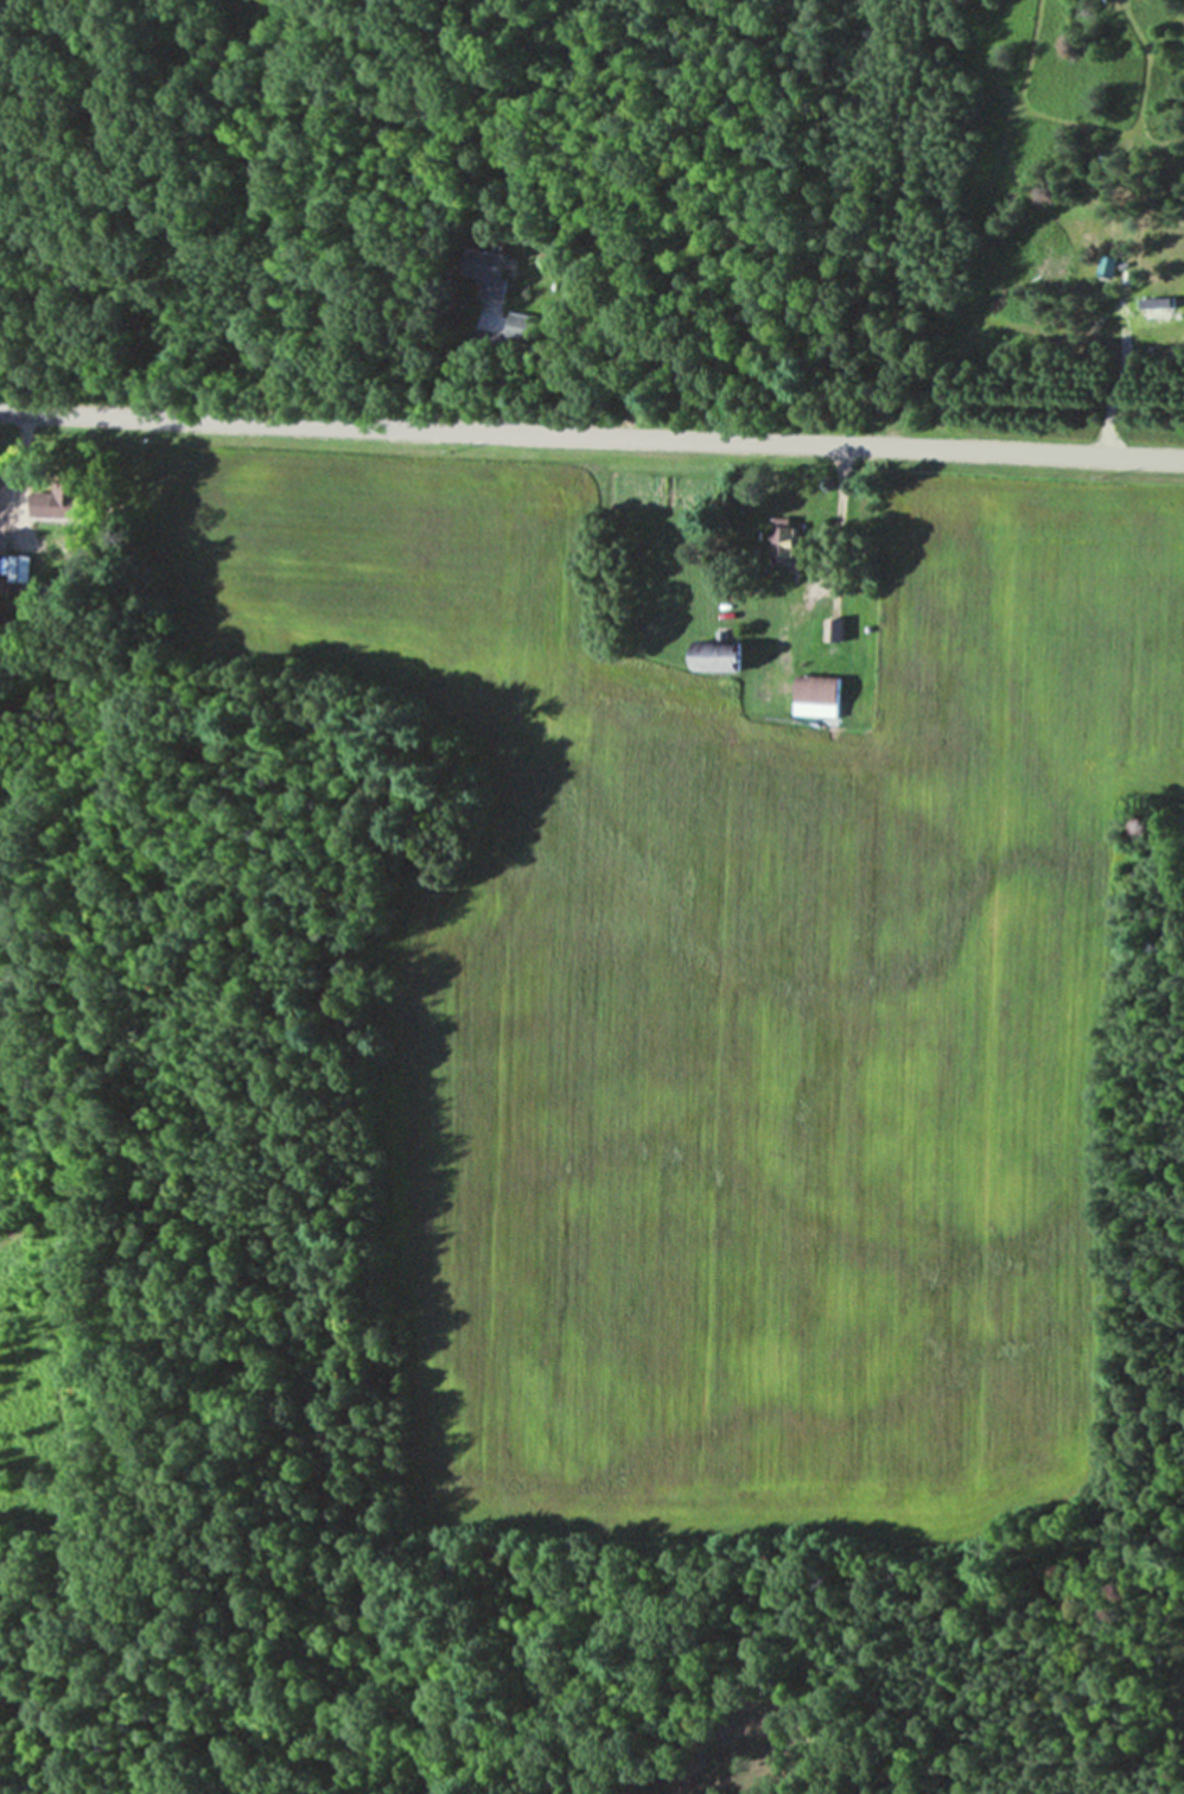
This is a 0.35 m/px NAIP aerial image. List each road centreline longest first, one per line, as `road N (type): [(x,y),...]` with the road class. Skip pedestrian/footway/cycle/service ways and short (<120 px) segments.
road 1 (residential): [(1183,463),(0,414)]

